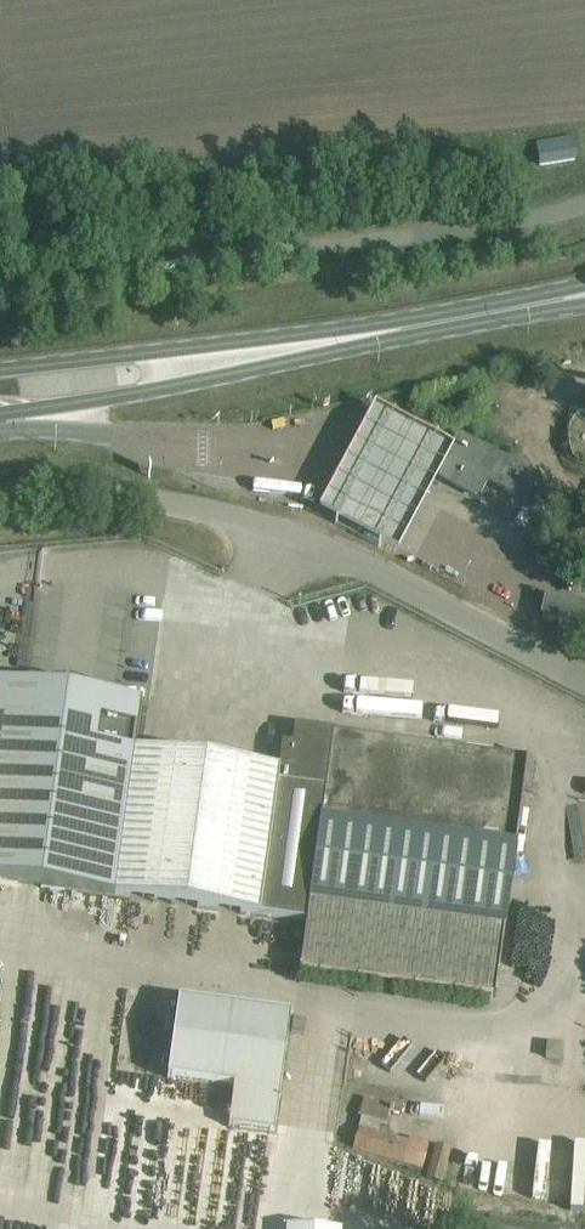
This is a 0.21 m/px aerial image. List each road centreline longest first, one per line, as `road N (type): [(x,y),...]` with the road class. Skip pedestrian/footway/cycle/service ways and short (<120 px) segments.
road 1 (unclassified): [(584,680),(347,558),(255,525),(110,495),(0,499)]
road 2 (unclassified): [(0,288),(442,232),(584,204)]
road 3 (primary): [(0,416),(130,396),(363,335)]
road 4 (primary): [(363,335),(0,367)]
road 5 (primary): [(584,293),(363,335)]

